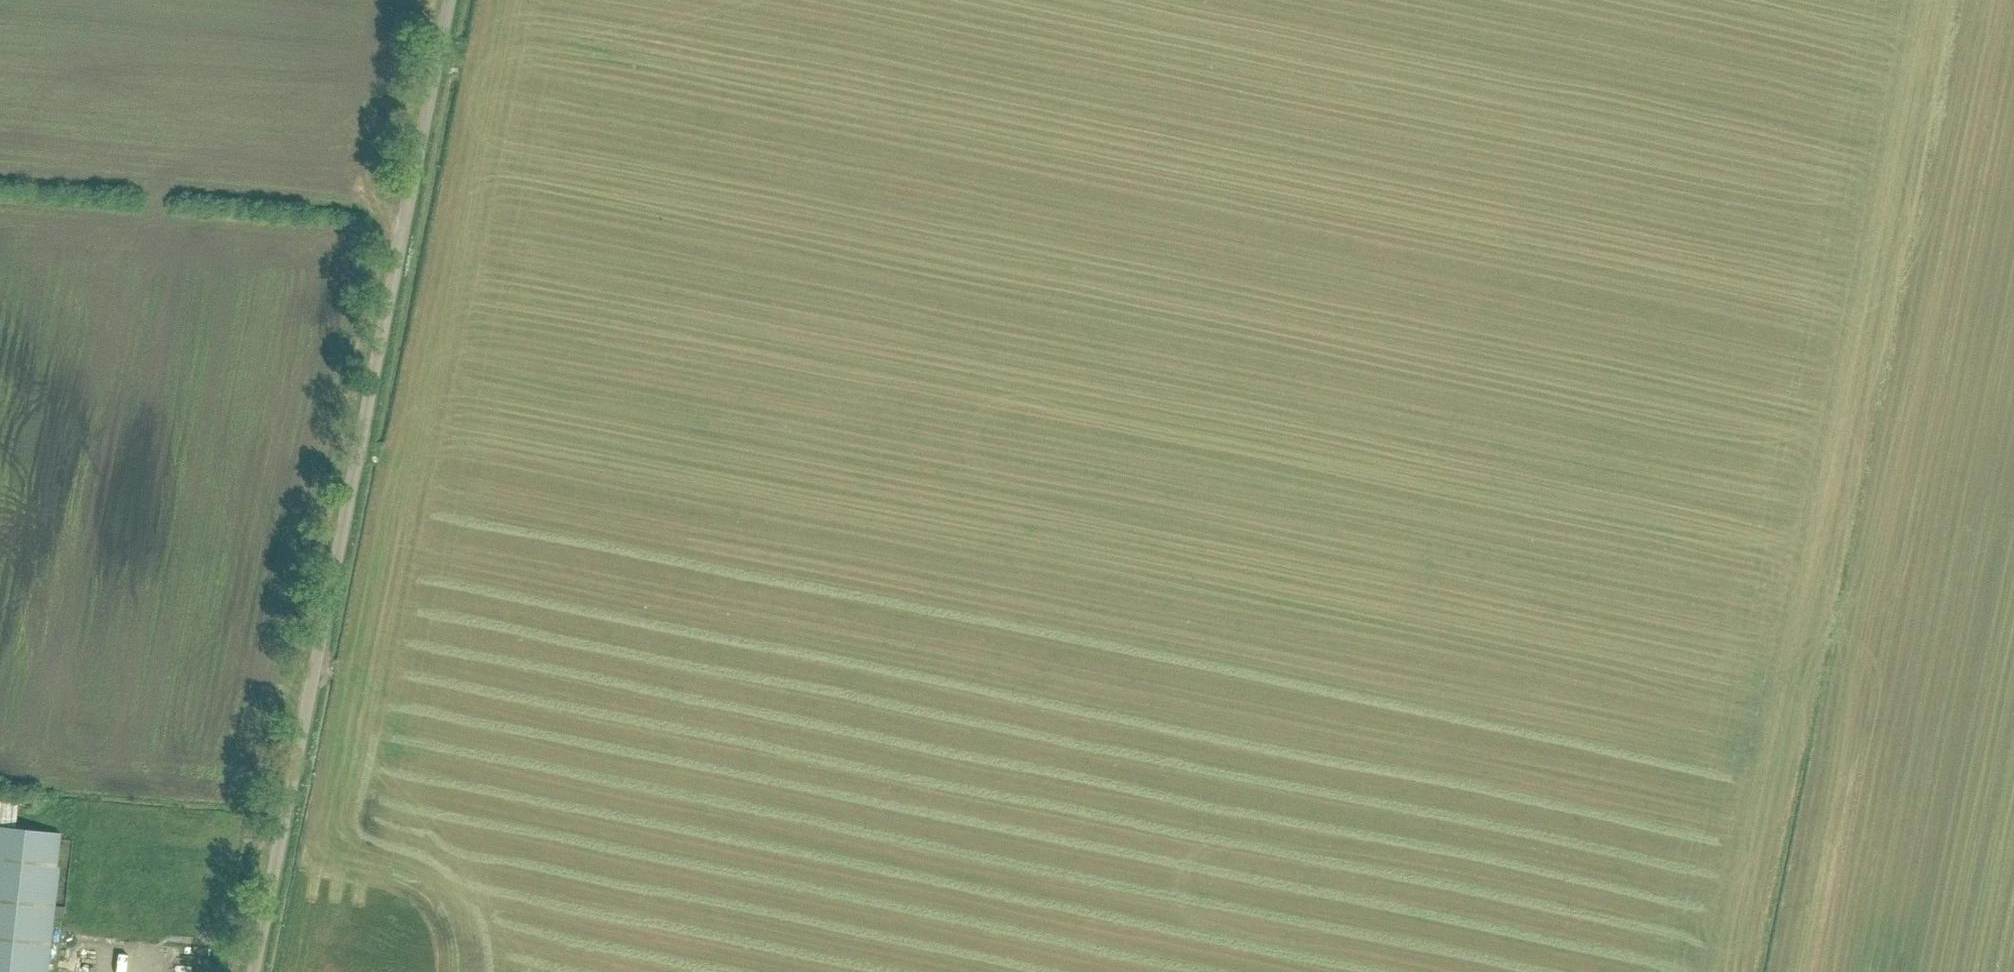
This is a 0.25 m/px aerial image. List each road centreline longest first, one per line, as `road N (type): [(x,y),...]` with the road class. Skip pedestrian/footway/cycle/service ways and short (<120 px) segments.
road 1 (unclassified): [(250,971),(451,0)]

